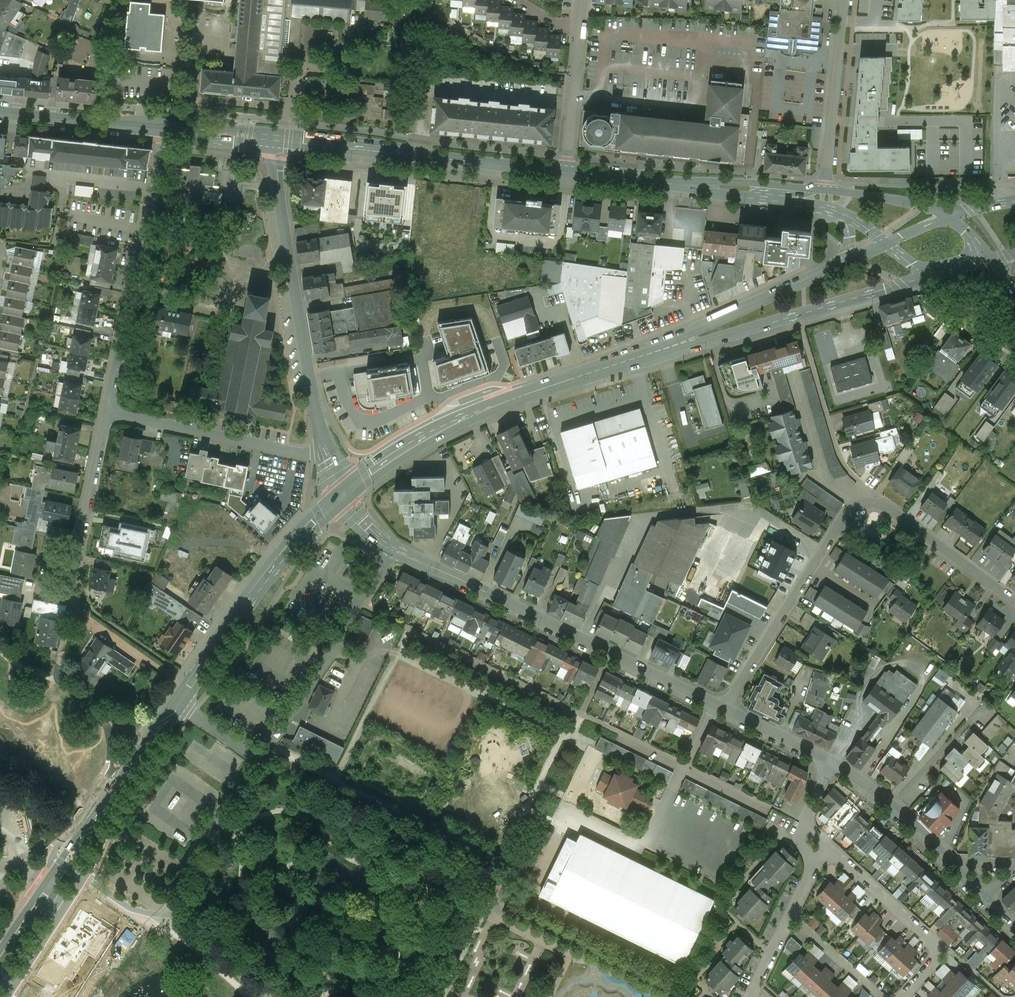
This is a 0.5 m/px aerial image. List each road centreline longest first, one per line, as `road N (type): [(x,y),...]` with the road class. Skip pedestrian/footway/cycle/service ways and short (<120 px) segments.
road 1 (secondary): [(0,968),(246,610),(341,493)]
road 2 (residential): [(727,708),(415,560),(369,528),(341,493)]
road 3 (residential): [(1014,601),(885,507),(855,507),(727,708)]
road 4 (secondary): [(341,493),(460,422),(660,349)]
road 5 (residential): [(328,453),(272,141)]
road 6 (secondary): [(272,141),(565,172)]
road 7 (secondary): [(660,349),(928,277)]
road 8 (secondary): [(565,172),(807,196)]
road 9 (residential): [(107,412),(328,453)]
road 10 (residential): [(826,844),(937,947),(937,958),(901,996)]
road 11 (secondary): [(850,258),(660,349)]
road 12 (residential): [(986,898),(901,813),(833,761)]
road 13 (residential): [(844,0),(822,195)]
road 14 (residential): [(144,231),(107,412)]
road 15 (residential): [(584,0),(565,172)]
road 16 (secondary): [(0,113),(162,130)]
road 17 (residential): [(107,412),(81,541)]
road 18 (secondary): [(948,216),(888,199),(822,195)]
road 19 (residential): [(791,917),(883,996)]

